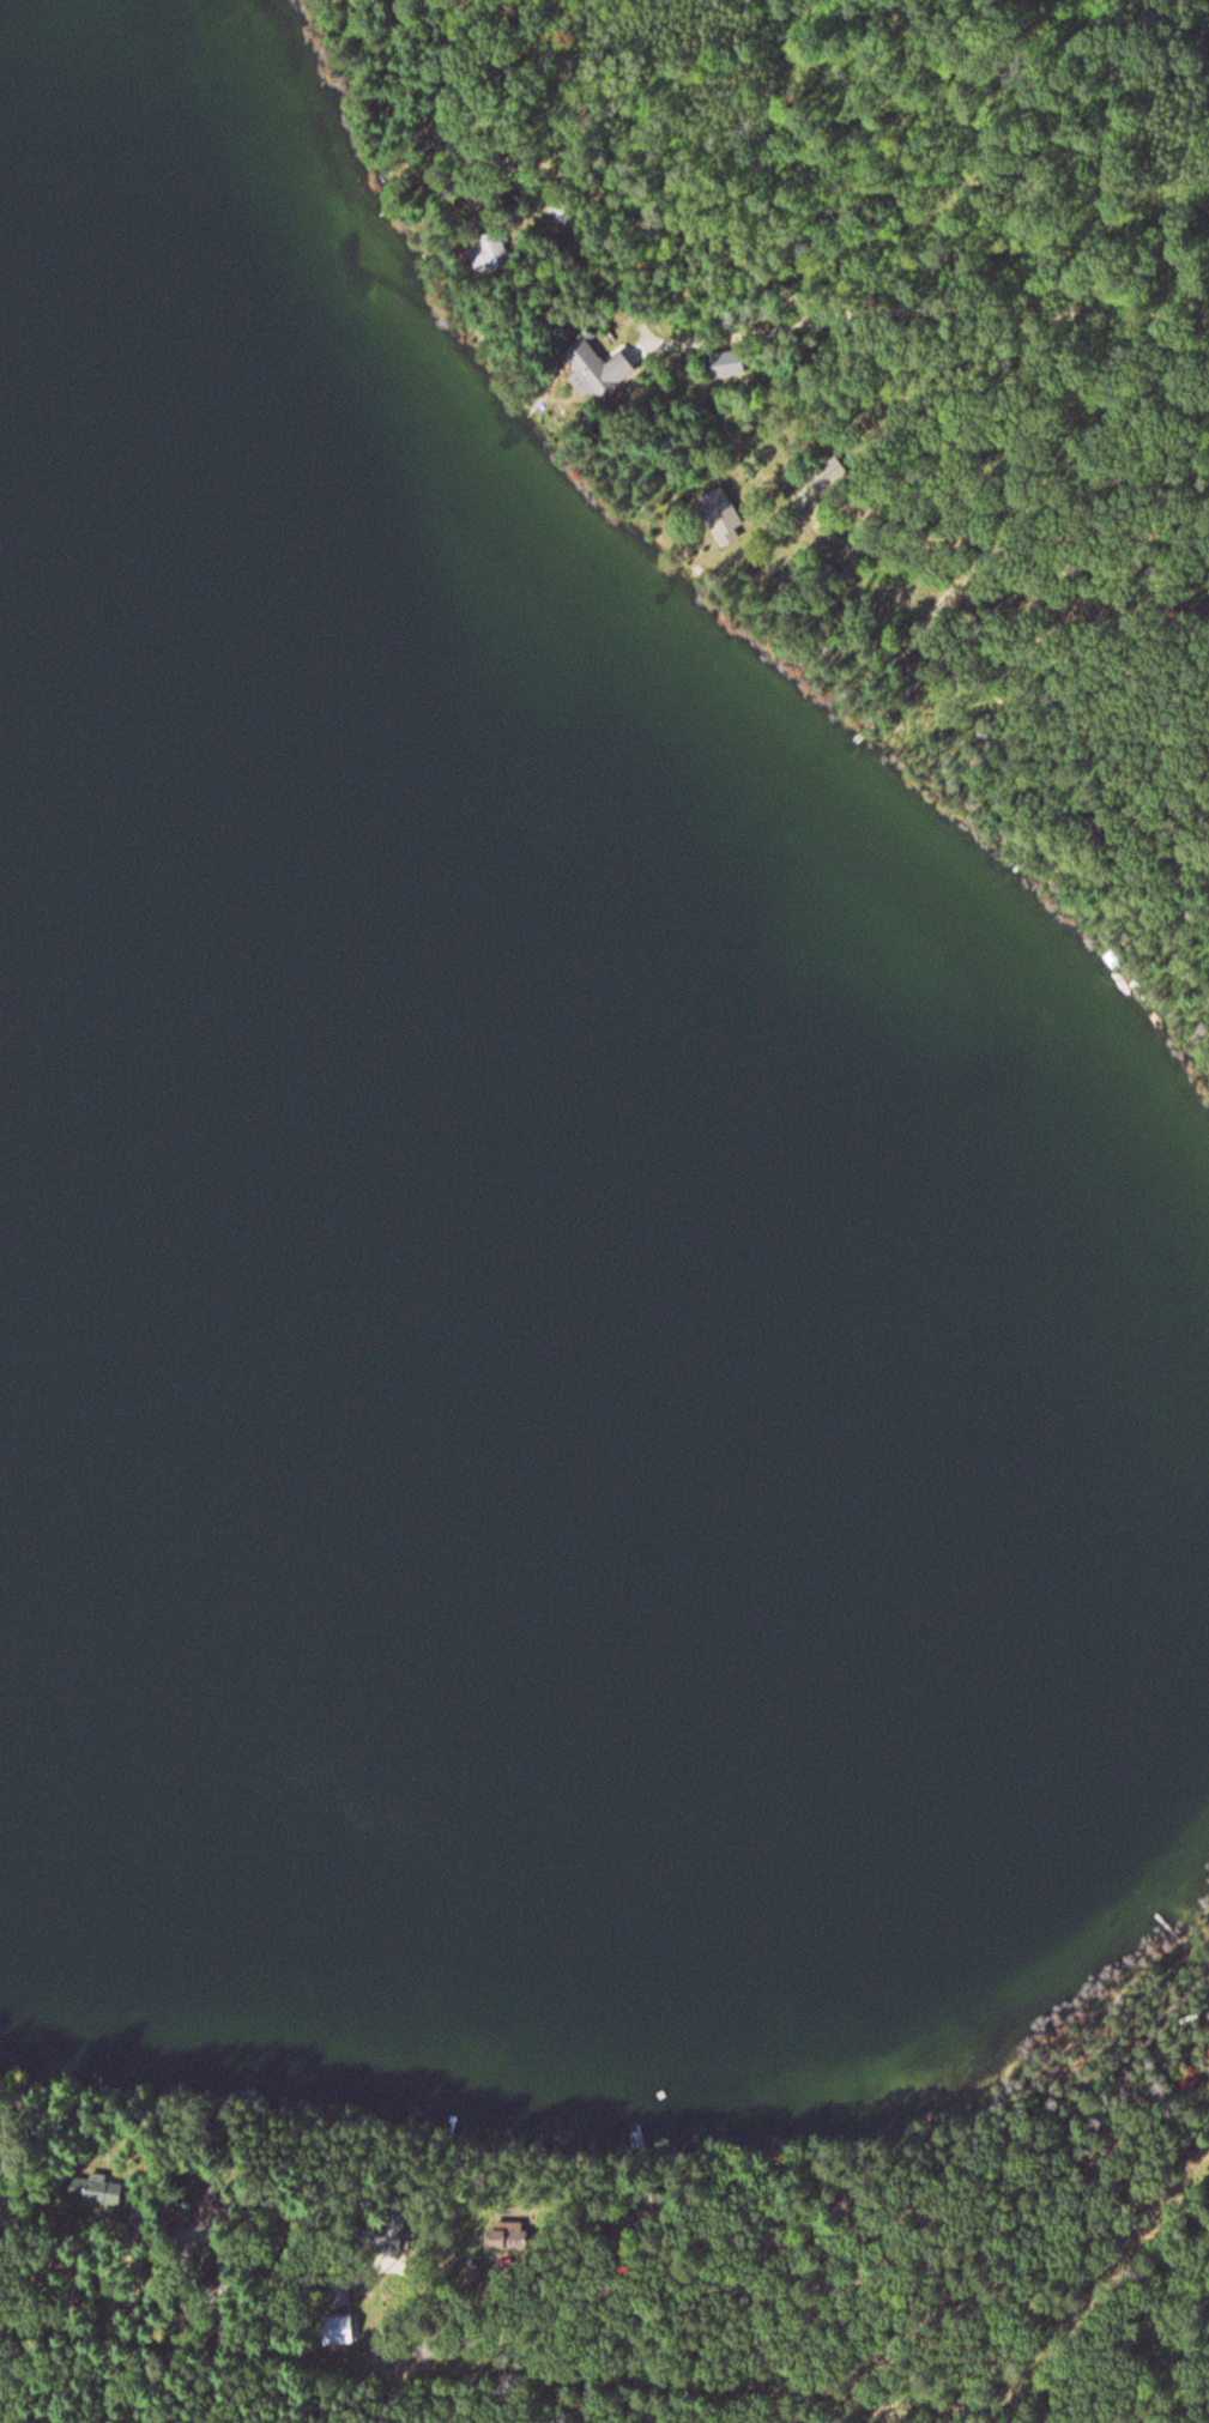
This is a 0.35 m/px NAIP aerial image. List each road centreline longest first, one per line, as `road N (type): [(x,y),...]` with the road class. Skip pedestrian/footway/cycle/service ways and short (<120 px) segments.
road 1 (residential): [(785,223),(702,129),(604,107),(567,62),(504,52)]

